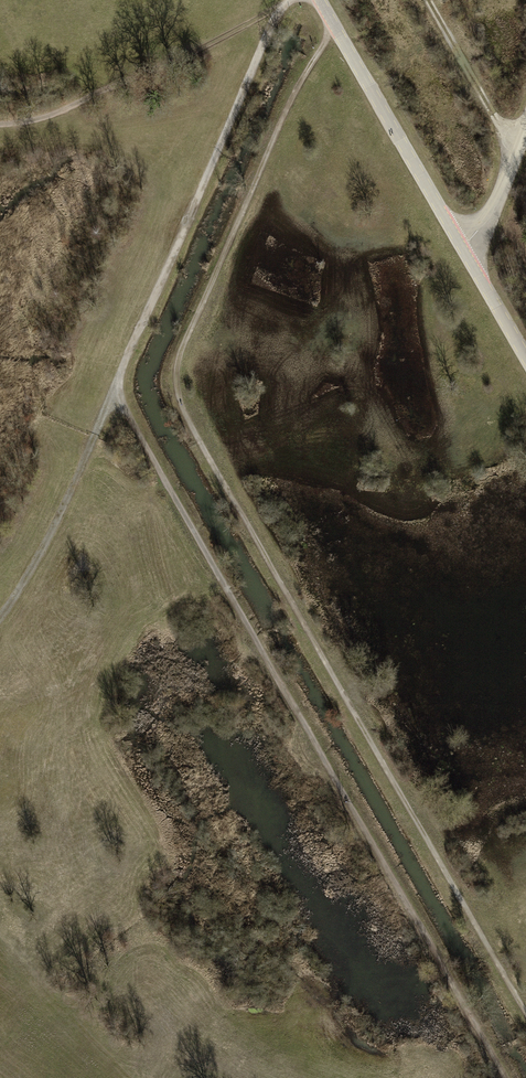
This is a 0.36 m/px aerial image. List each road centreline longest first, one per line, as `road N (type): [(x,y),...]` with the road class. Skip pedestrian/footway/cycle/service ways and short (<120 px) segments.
road 1 (track): [(287,1),(125,366),(122,394),(506,1077)]
road 2 (track): [(335,26),(299,78),(182,349),(176,384),(188,418),(525,1014)]
road 3 (track): [(0,123),(152,73),(287,1)]
road 4 (unclassified): [(320,0),(464,248)]
road 5 (track): [(125,366),(37,560),(0,619)]
road 6 (track): [(514,150),(428,0)]
road 7 (unclassified): [(464,248),(487,230),(525,118)]
road 8 (unclassified): [(464,248),(525,356)]

